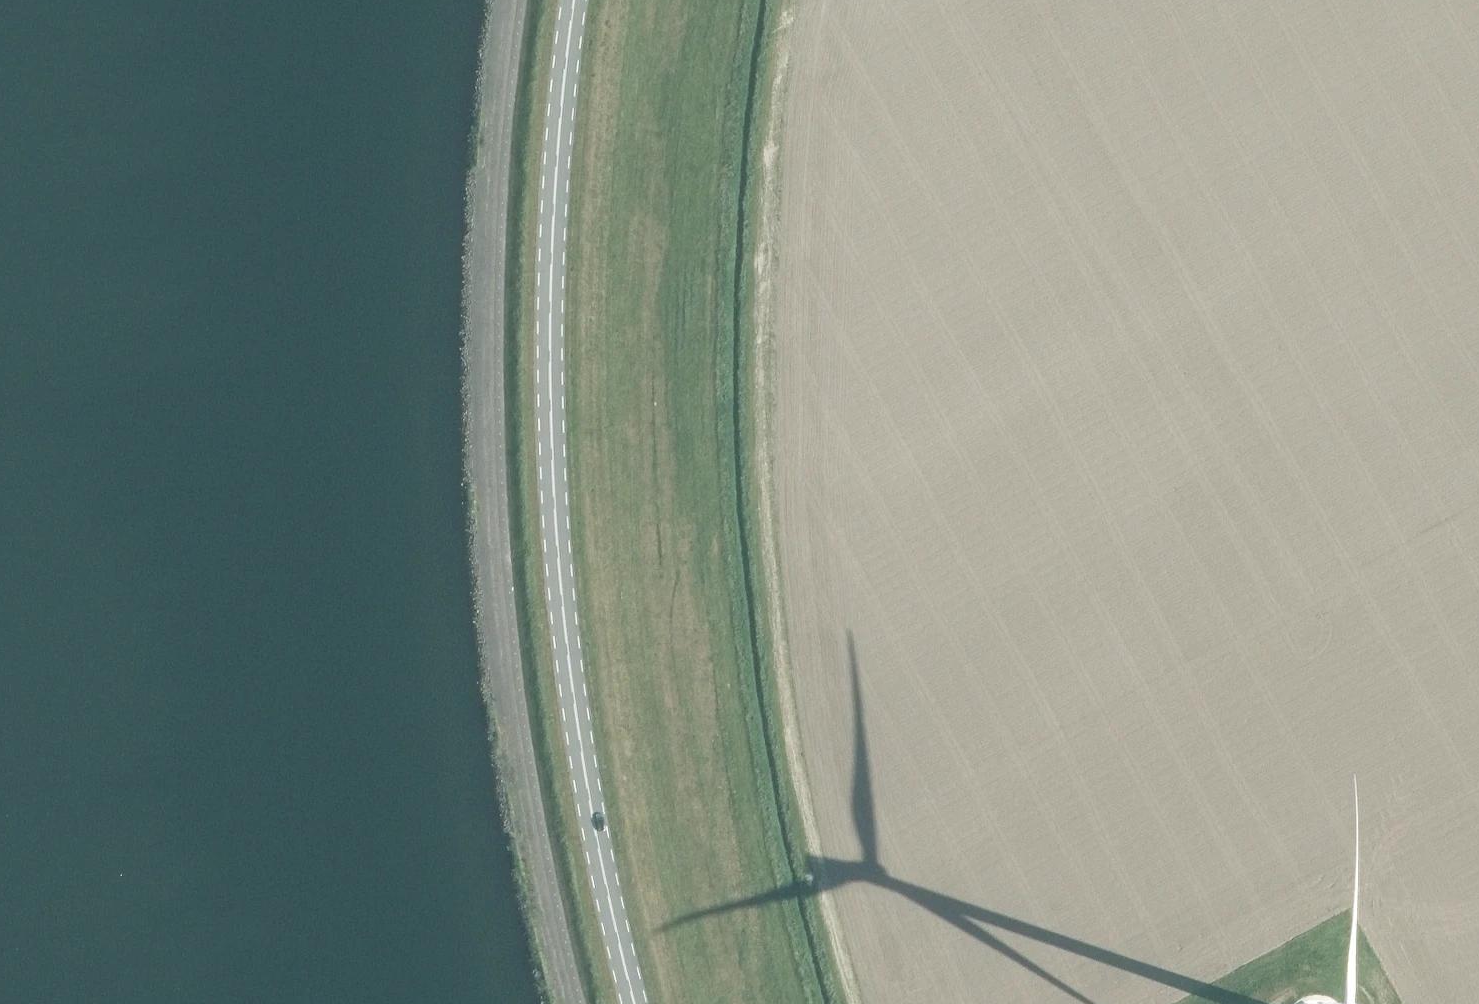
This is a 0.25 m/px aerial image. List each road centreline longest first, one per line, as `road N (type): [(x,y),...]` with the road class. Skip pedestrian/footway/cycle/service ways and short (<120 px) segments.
road 1 (secondary): [(630,1003),(570,694),(549,469),(552,228),(568,0)]

